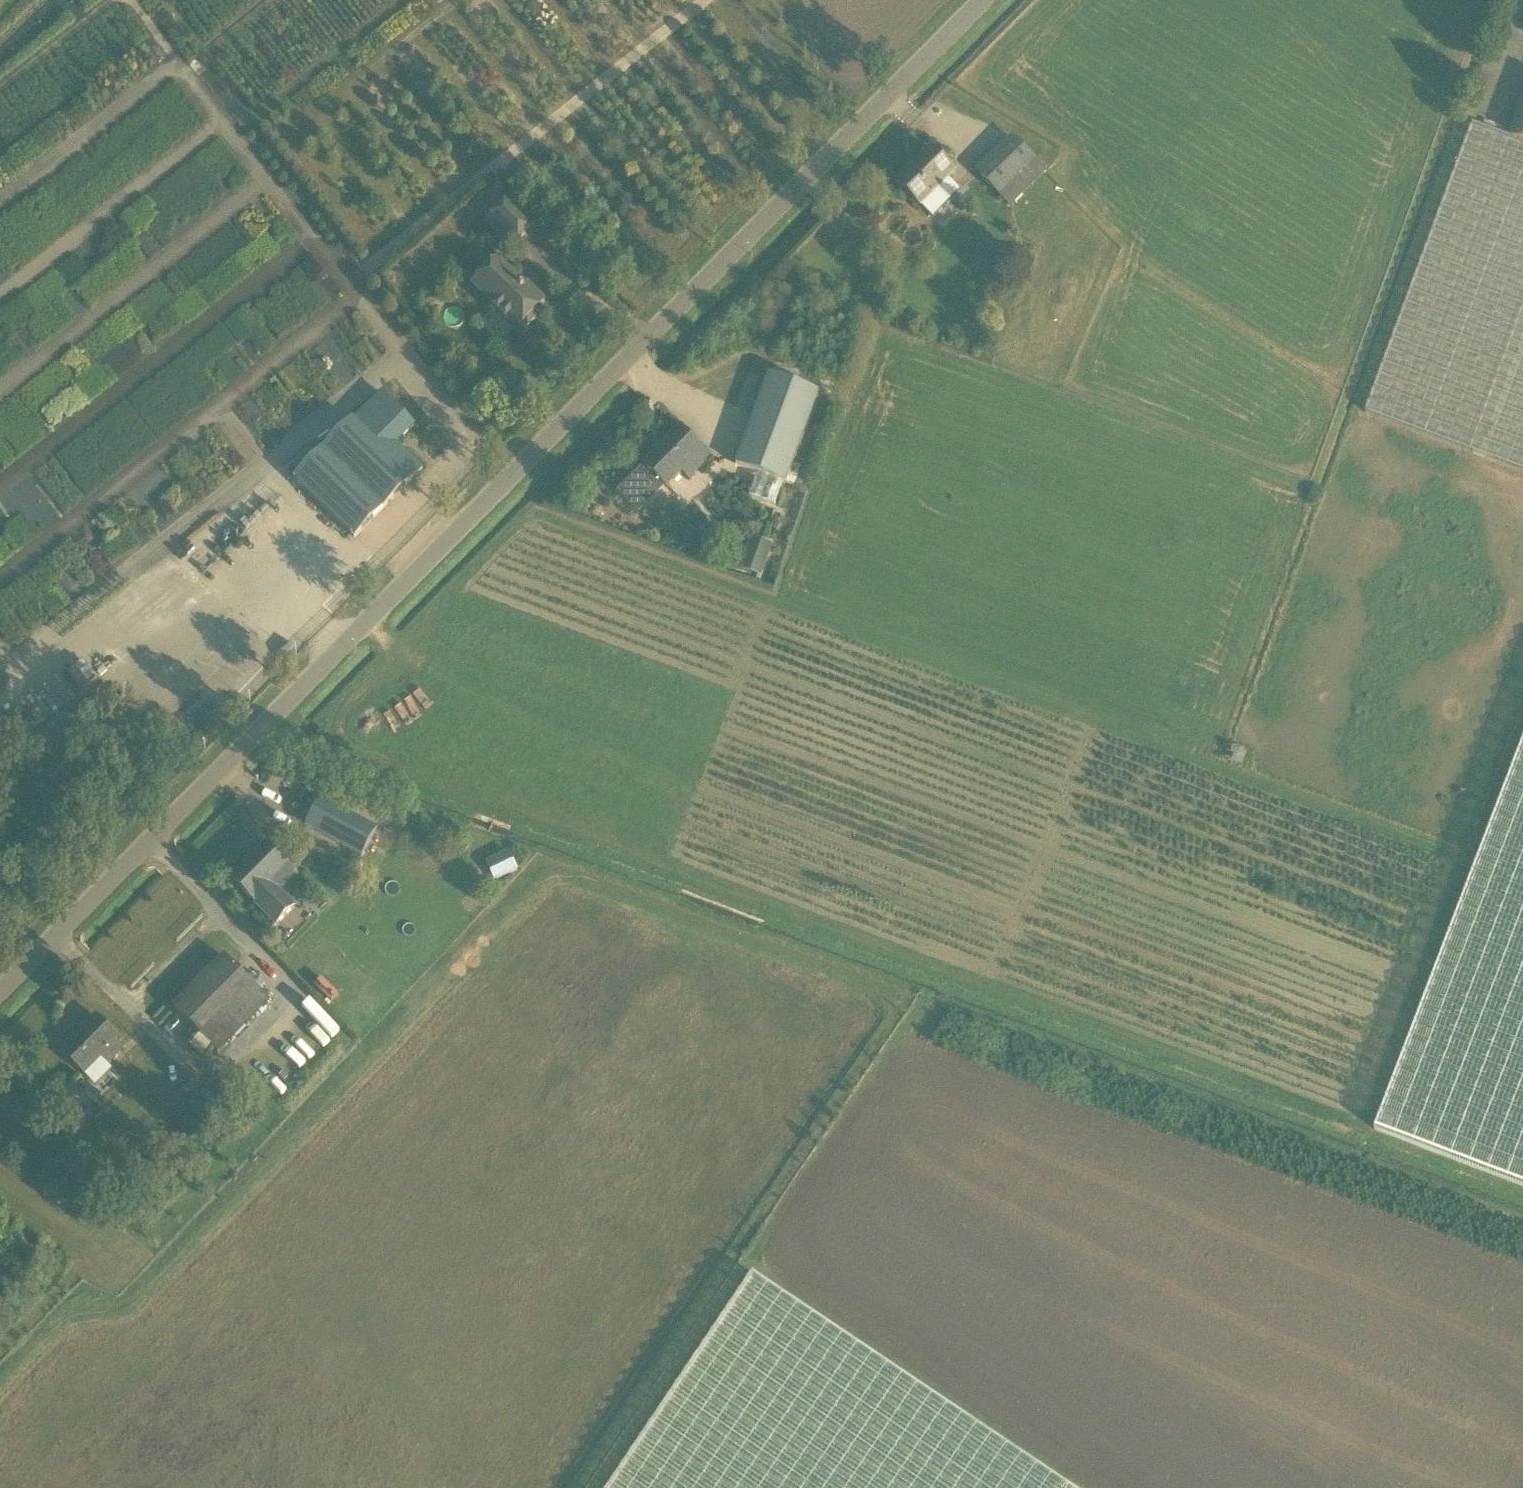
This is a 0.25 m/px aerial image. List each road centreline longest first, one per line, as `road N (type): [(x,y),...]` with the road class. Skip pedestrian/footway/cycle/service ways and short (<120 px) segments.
road 1 (unclassified): [(0,993),(991,0)]

